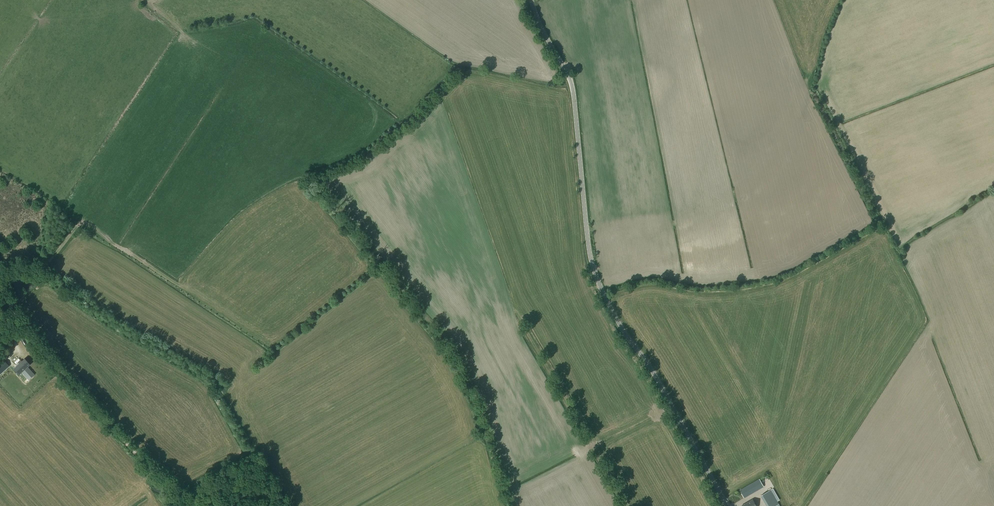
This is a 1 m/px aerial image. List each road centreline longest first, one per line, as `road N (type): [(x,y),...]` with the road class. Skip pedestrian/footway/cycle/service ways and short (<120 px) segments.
road 1 (unclassified): [(727,505),(593,268),(573,88),(531,0)]
road 2 (track): [(17,319),(179,505)]
road 3 (track): [(628,505),(520,319)]

